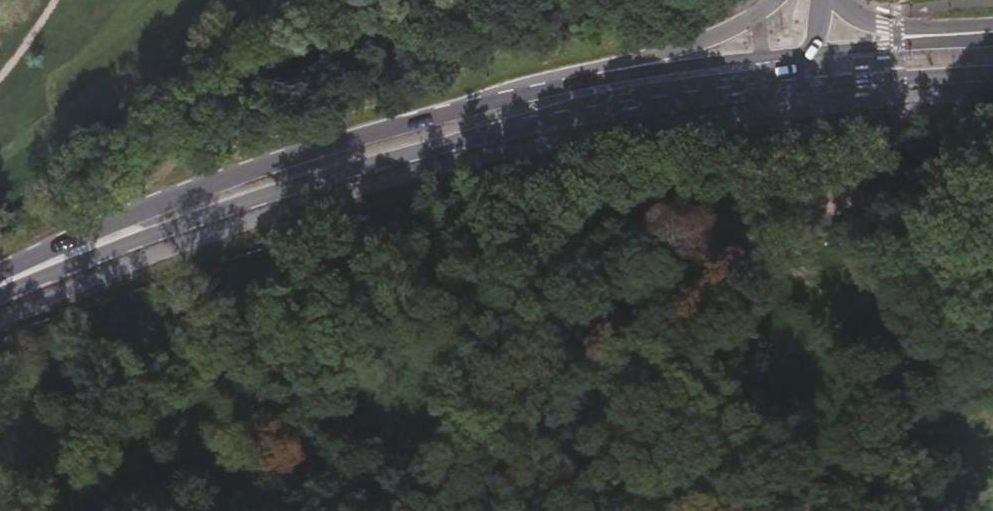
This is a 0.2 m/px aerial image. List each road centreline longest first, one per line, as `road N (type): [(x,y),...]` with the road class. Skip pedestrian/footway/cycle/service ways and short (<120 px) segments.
road 1 (track): [(0,506),(300,418),(608,270)]
road 2 (secondary): [(596,81),(426,117),(181,197),(0,277)]
road 3 (secondary): [(0,291),(390,157),(516,130)]
road 4 (secondary): [(516,130),(764,93),(992,76)]
road 5 (secondary): [(516,130),(599,99),(803,70),(815,50)]
road 6 (secondary): [(815,50),(596,81)]
road 7 (track): [(827,121),(852,195),(897,203),(992,200)]
road 8 (secondary): [(772,0),(732,29),(596,81)]
road 9 (secondary): [(992,41),(815,50)]
road 10 (secondary): [(992,26),(894,25),(834,0)]

